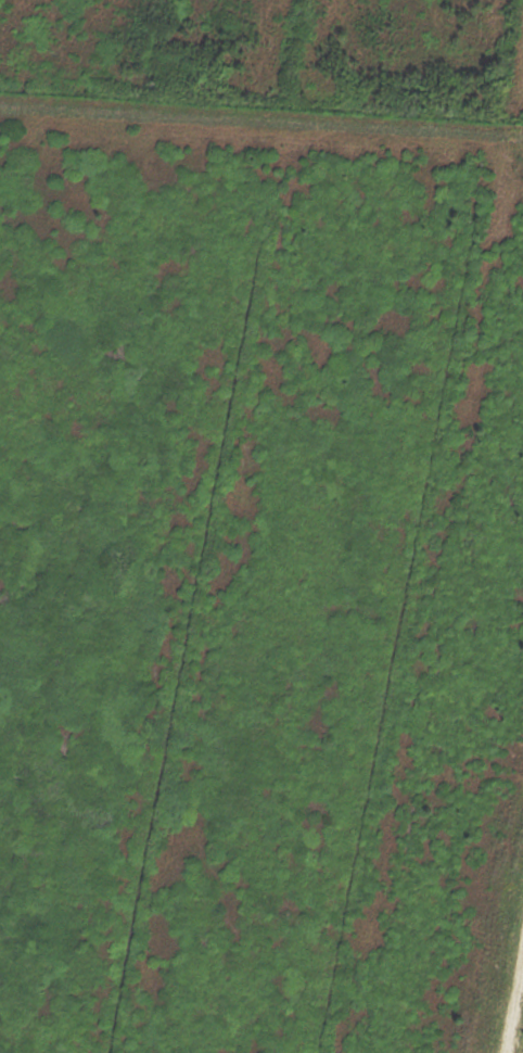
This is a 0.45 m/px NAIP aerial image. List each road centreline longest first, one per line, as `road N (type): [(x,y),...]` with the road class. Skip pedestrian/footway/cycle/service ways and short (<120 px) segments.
road 1 (track): [(0,105),(522,137)]

